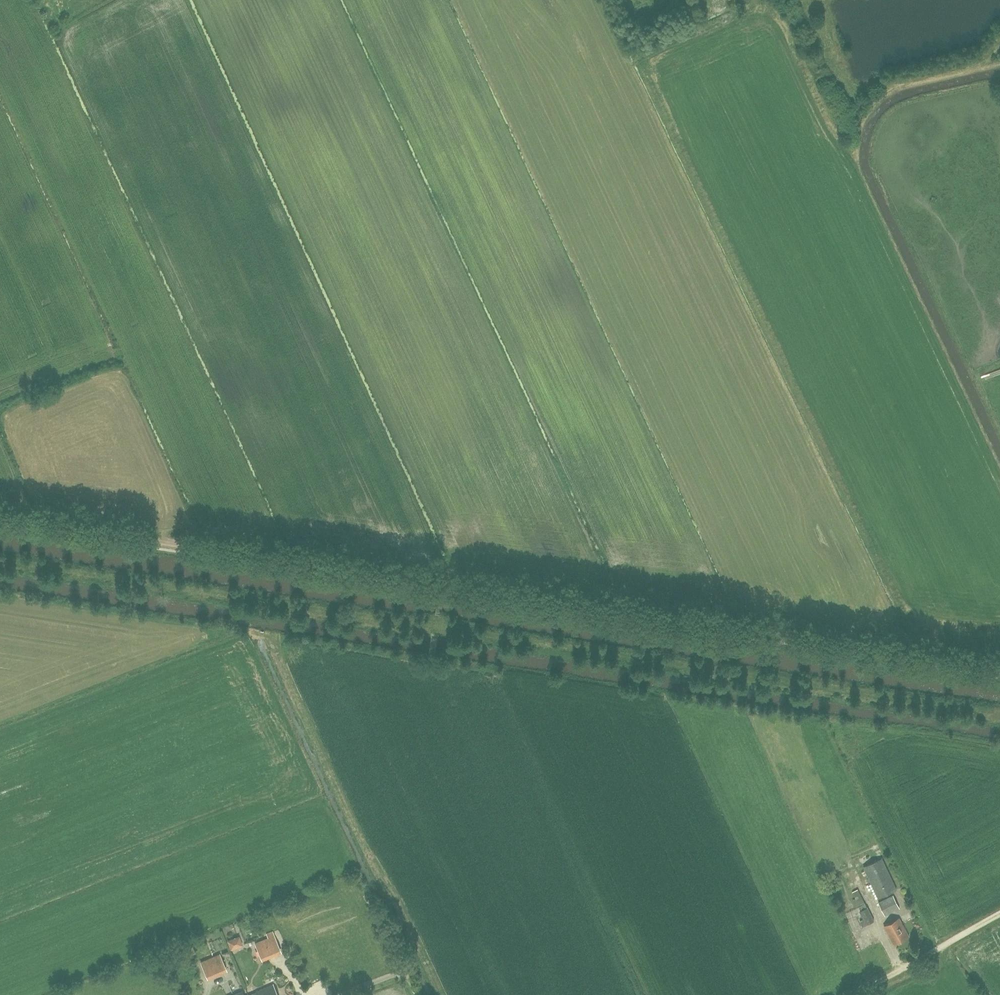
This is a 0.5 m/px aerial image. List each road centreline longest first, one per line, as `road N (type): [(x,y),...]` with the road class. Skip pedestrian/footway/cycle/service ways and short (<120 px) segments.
road 1 (track): [(999,671),(0,518)]
road 2 (track): [(999,915),(856,994)]

